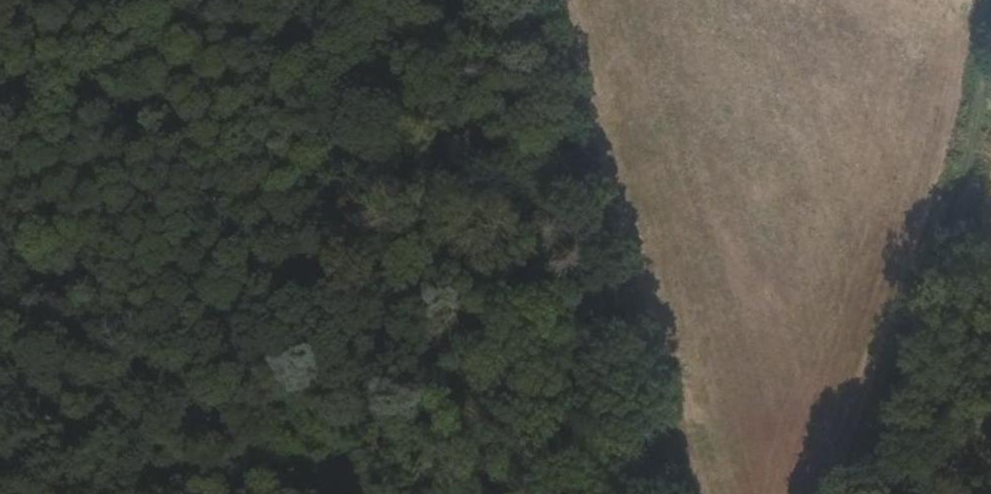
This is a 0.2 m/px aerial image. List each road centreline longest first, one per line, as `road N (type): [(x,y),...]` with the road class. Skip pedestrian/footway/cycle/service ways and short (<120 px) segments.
road 1 (track): [(990,78),(915,352),(846,493)]

